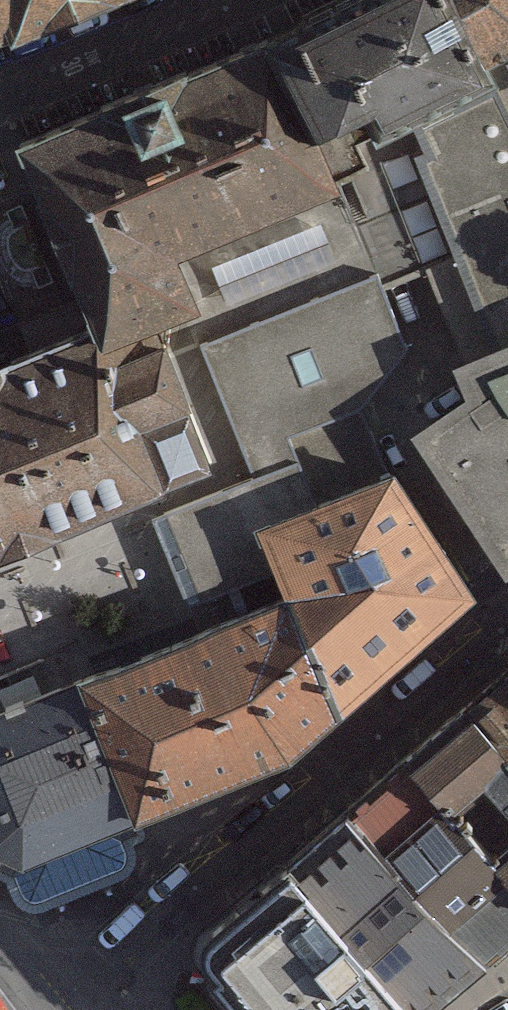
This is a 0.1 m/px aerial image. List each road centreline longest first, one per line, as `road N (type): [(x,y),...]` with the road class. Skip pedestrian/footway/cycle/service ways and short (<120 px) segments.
road 1 (residential): [(507,620),(44,1009)]
road 2 (residential): [(0,96),(239,0)]

